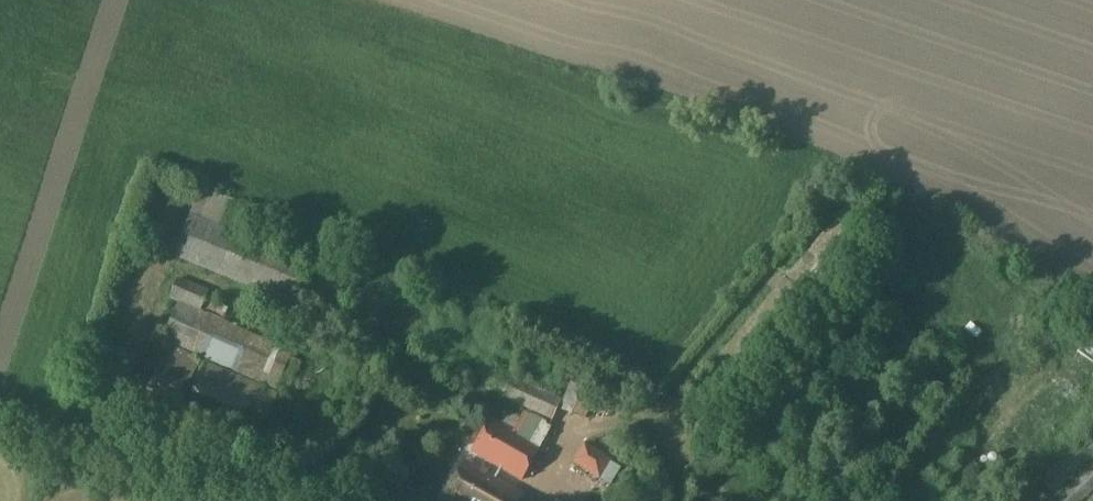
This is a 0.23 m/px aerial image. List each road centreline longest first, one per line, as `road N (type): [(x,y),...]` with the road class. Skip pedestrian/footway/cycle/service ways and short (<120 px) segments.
road 1 (unclassified): [(258,500),(0,427)]

